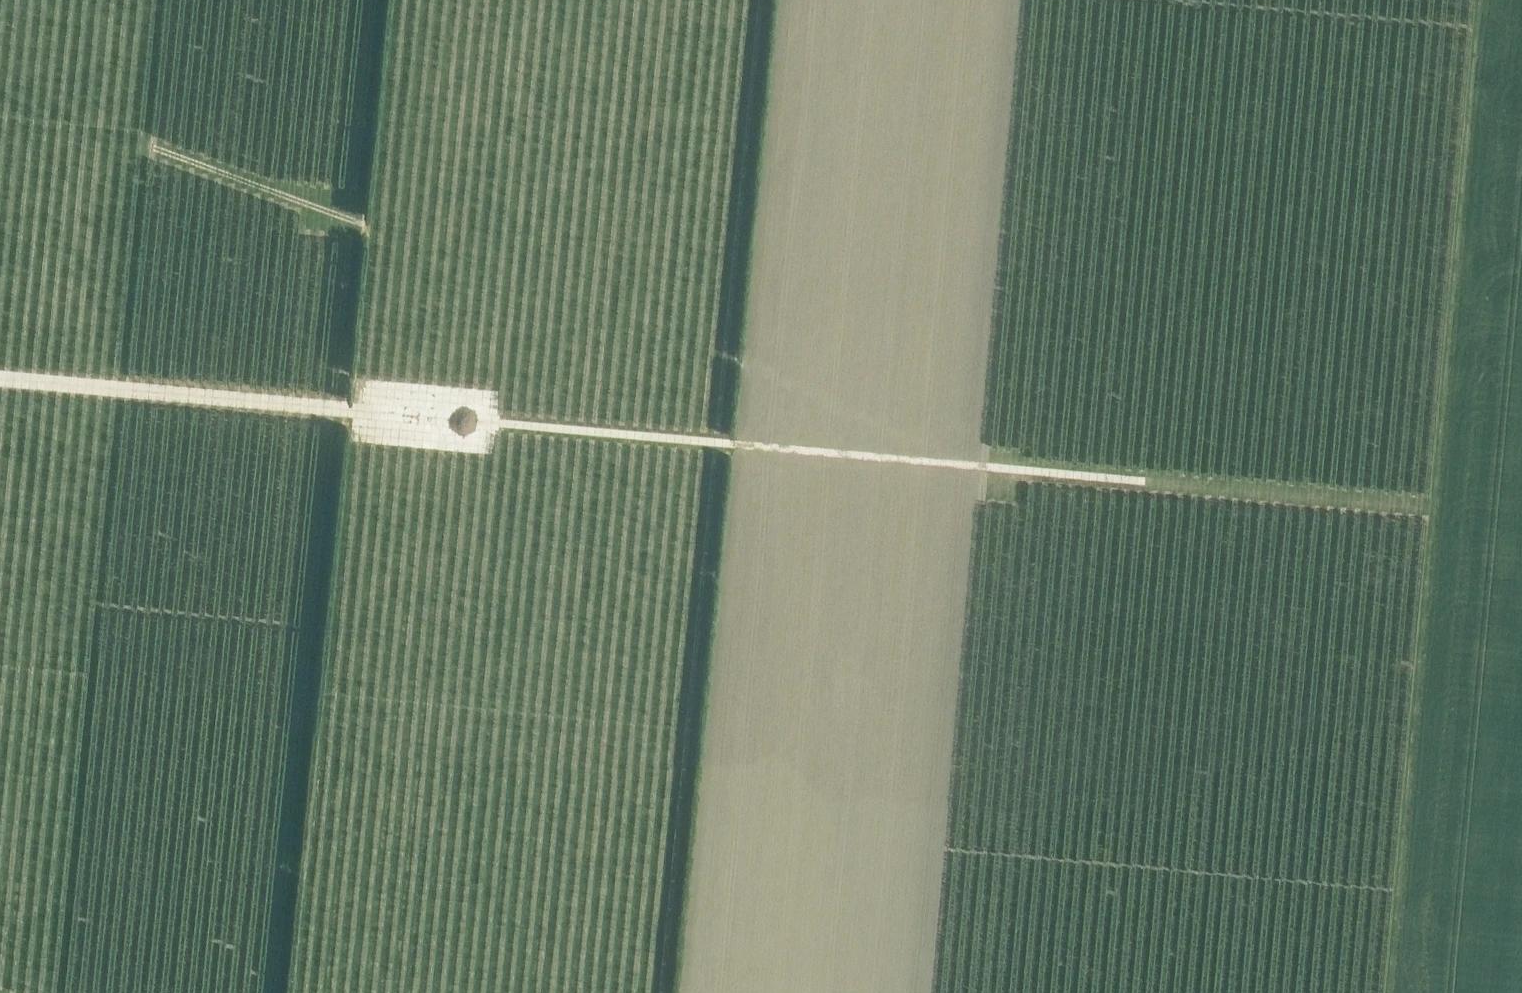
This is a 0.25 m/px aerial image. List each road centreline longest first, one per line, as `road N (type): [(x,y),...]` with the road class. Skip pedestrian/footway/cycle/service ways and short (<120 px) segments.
road 1 (track): [(0,378),(360,412),(362,386),(492,397),(490,424),(1142,482)]
road 2 (track): [(490,424),(486,450),(358,437),(360,412)]

